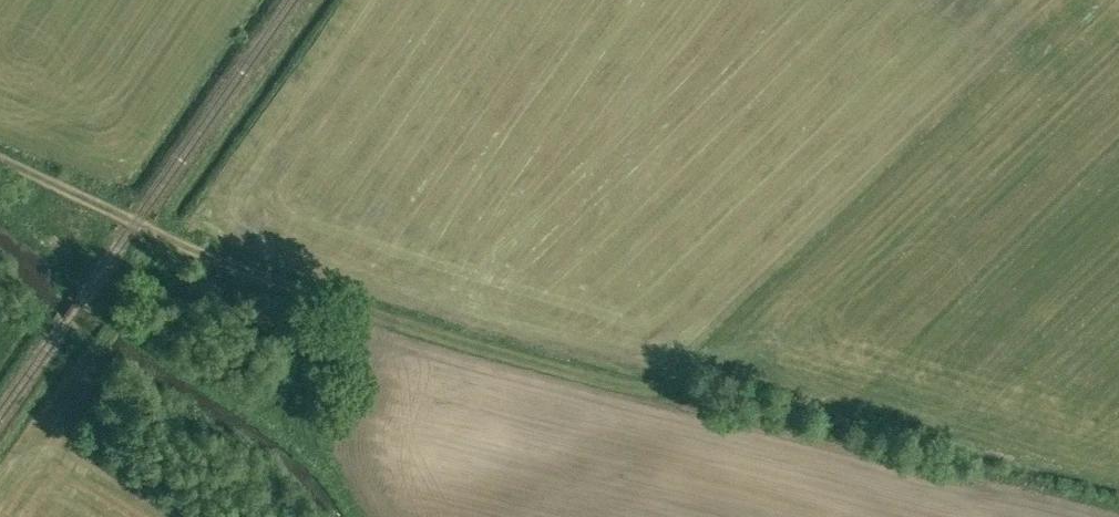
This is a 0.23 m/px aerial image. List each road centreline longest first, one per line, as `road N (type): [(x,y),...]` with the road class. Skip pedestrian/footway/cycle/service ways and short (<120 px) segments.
road 1 (track): [(0,164),(216,271),(619,376)]

